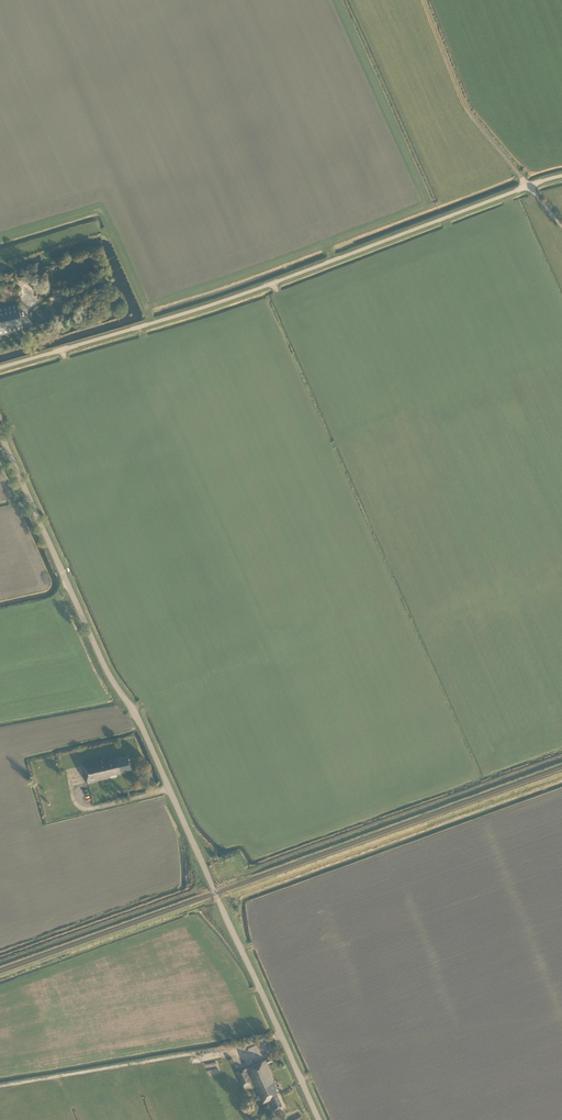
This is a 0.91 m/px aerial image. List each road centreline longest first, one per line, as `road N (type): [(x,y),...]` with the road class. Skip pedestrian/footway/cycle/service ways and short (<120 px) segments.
road 1 (tertiary): [(318,1119),(0,433)]
road 2 (unclassified): [(0,367),(224,301),(561,175)]

